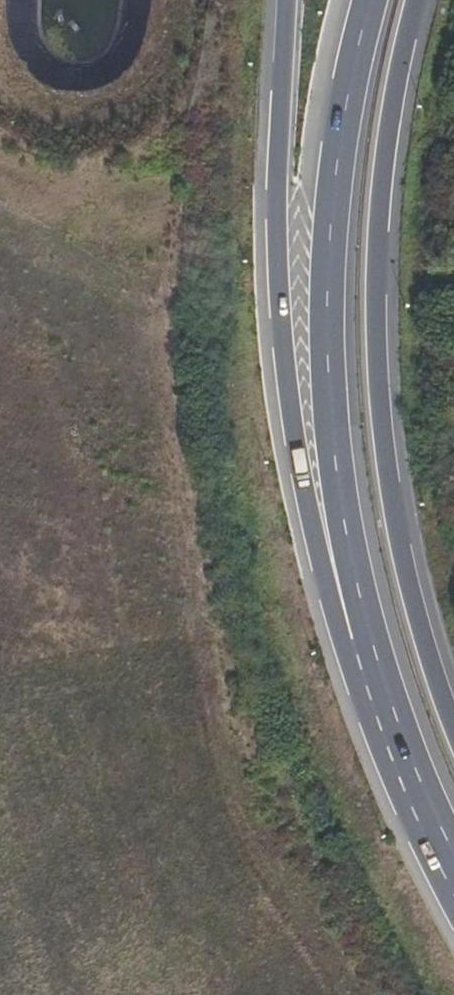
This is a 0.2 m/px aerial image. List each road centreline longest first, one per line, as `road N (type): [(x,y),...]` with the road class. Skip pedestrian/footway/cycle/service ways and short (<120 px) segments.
road 1 (motorway): [(288,0),(277,273),(292,424),(331,600),(367,709),(453,911)]
road 2 (motorway): [(364,0),(327,216),(331,404),(364,611),(406,745),(453,851)]
road 3 (motorway): [(453,731),(401,562),(375,329),(380,198),(417,0)]

